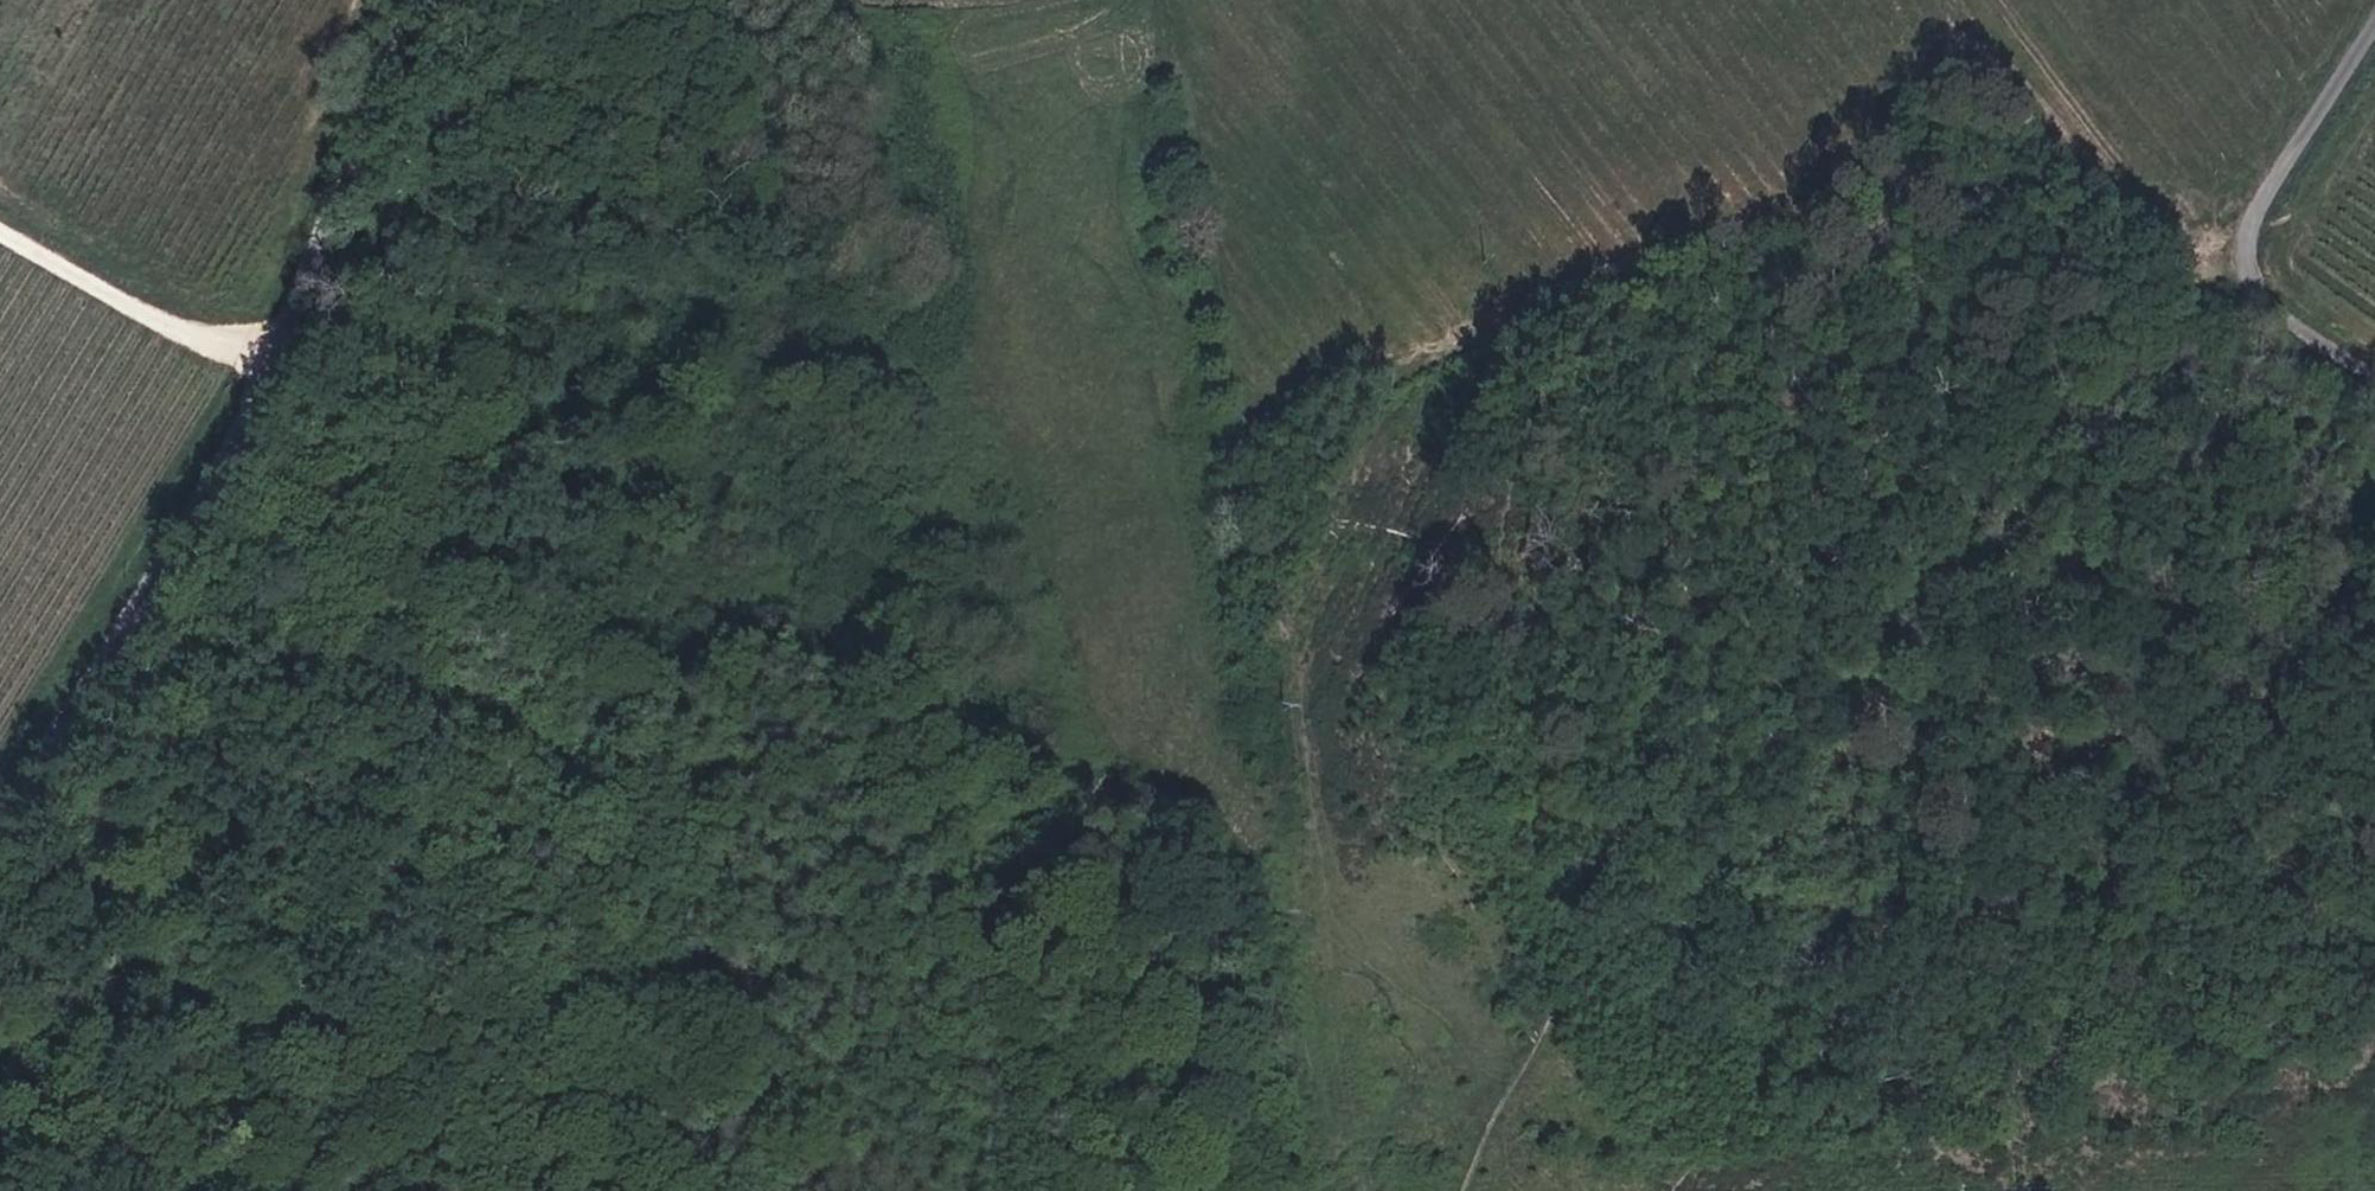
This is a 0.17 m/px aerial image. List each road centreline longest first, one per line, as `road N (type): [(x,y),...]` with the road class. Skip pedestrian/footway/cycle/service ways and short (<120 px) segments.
road 1 (unclassified): [(392,0),(258,407),(0,826)]
road 2 (unclassified): [(2374,382),(2263,287),(2252,251),(2259,216),(2374,34)]

